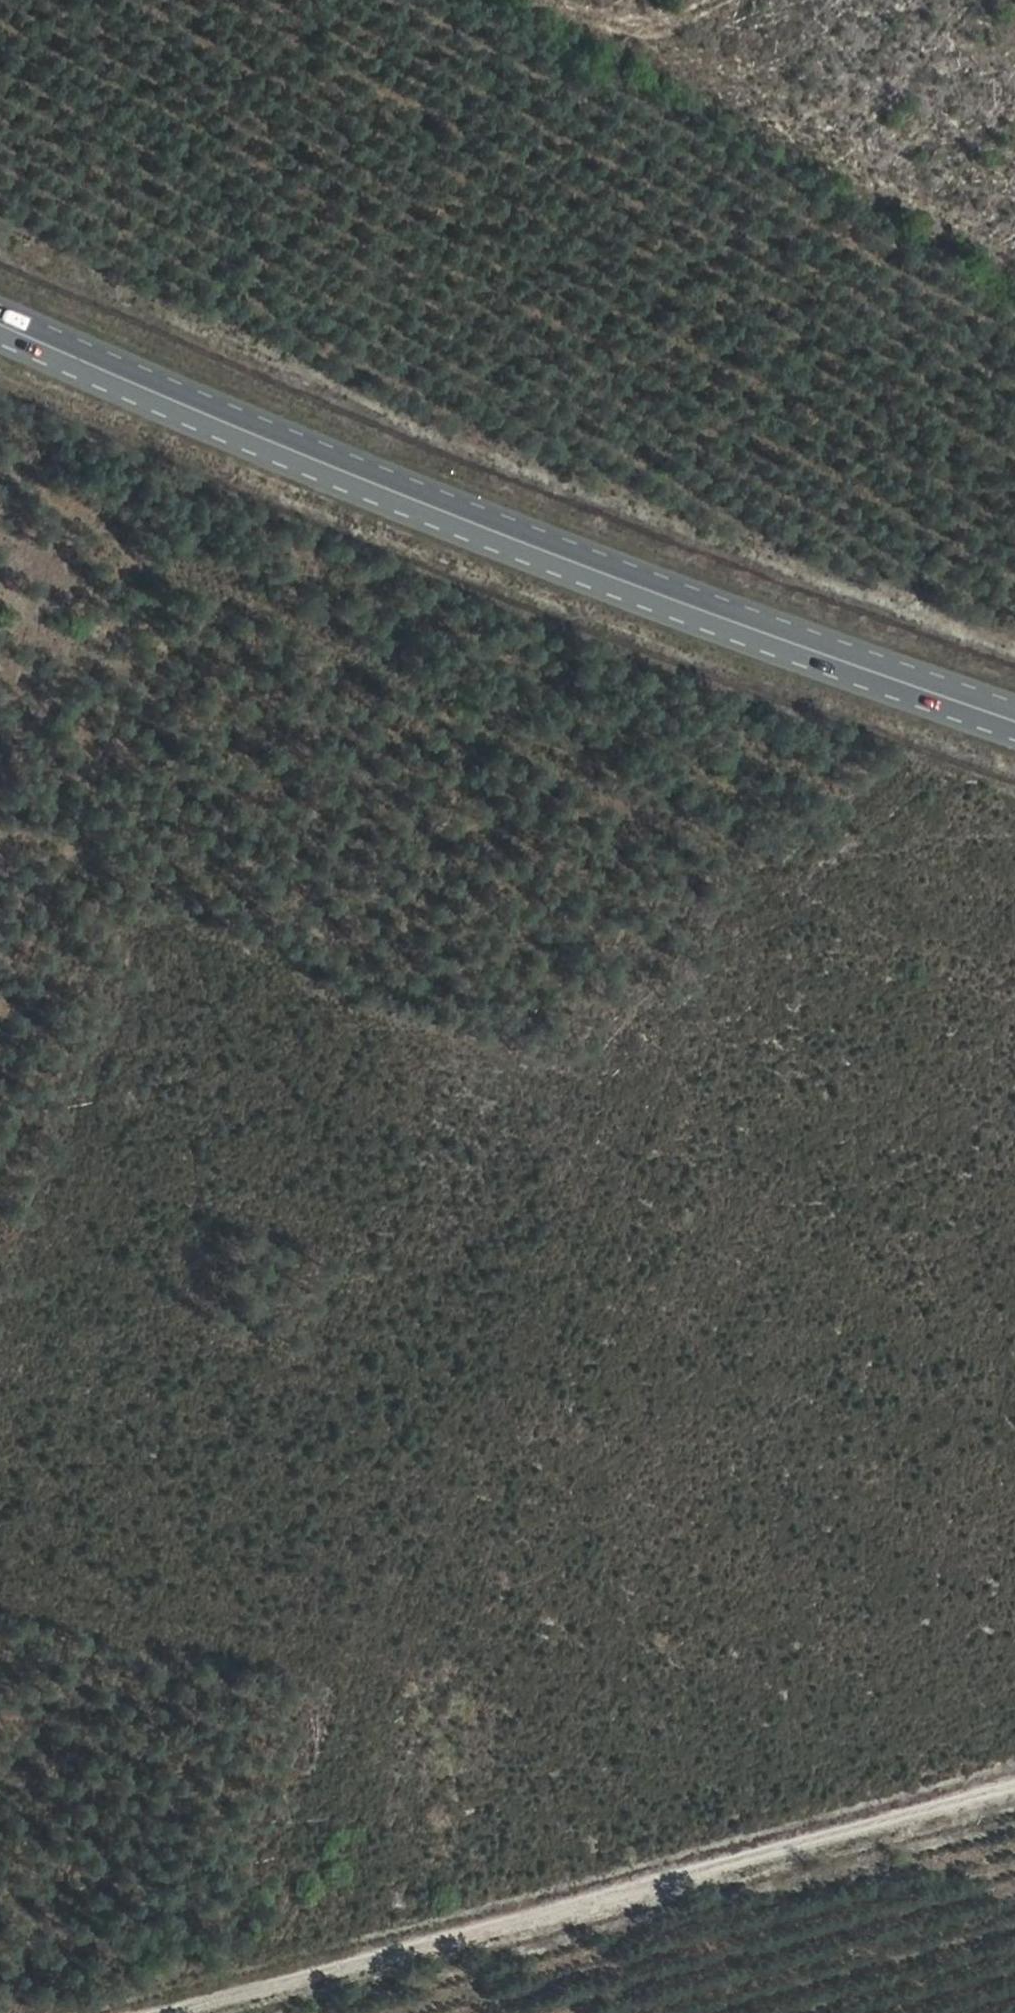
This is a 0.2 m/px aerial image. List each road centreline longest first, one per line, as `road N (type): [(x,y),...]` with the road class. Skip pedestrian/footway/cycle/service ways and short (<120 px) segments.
road 1 (secondary): [(0,323),(419,502),(1014,722)]
road 2 (track): [(159,2012),(1014,1789)]

